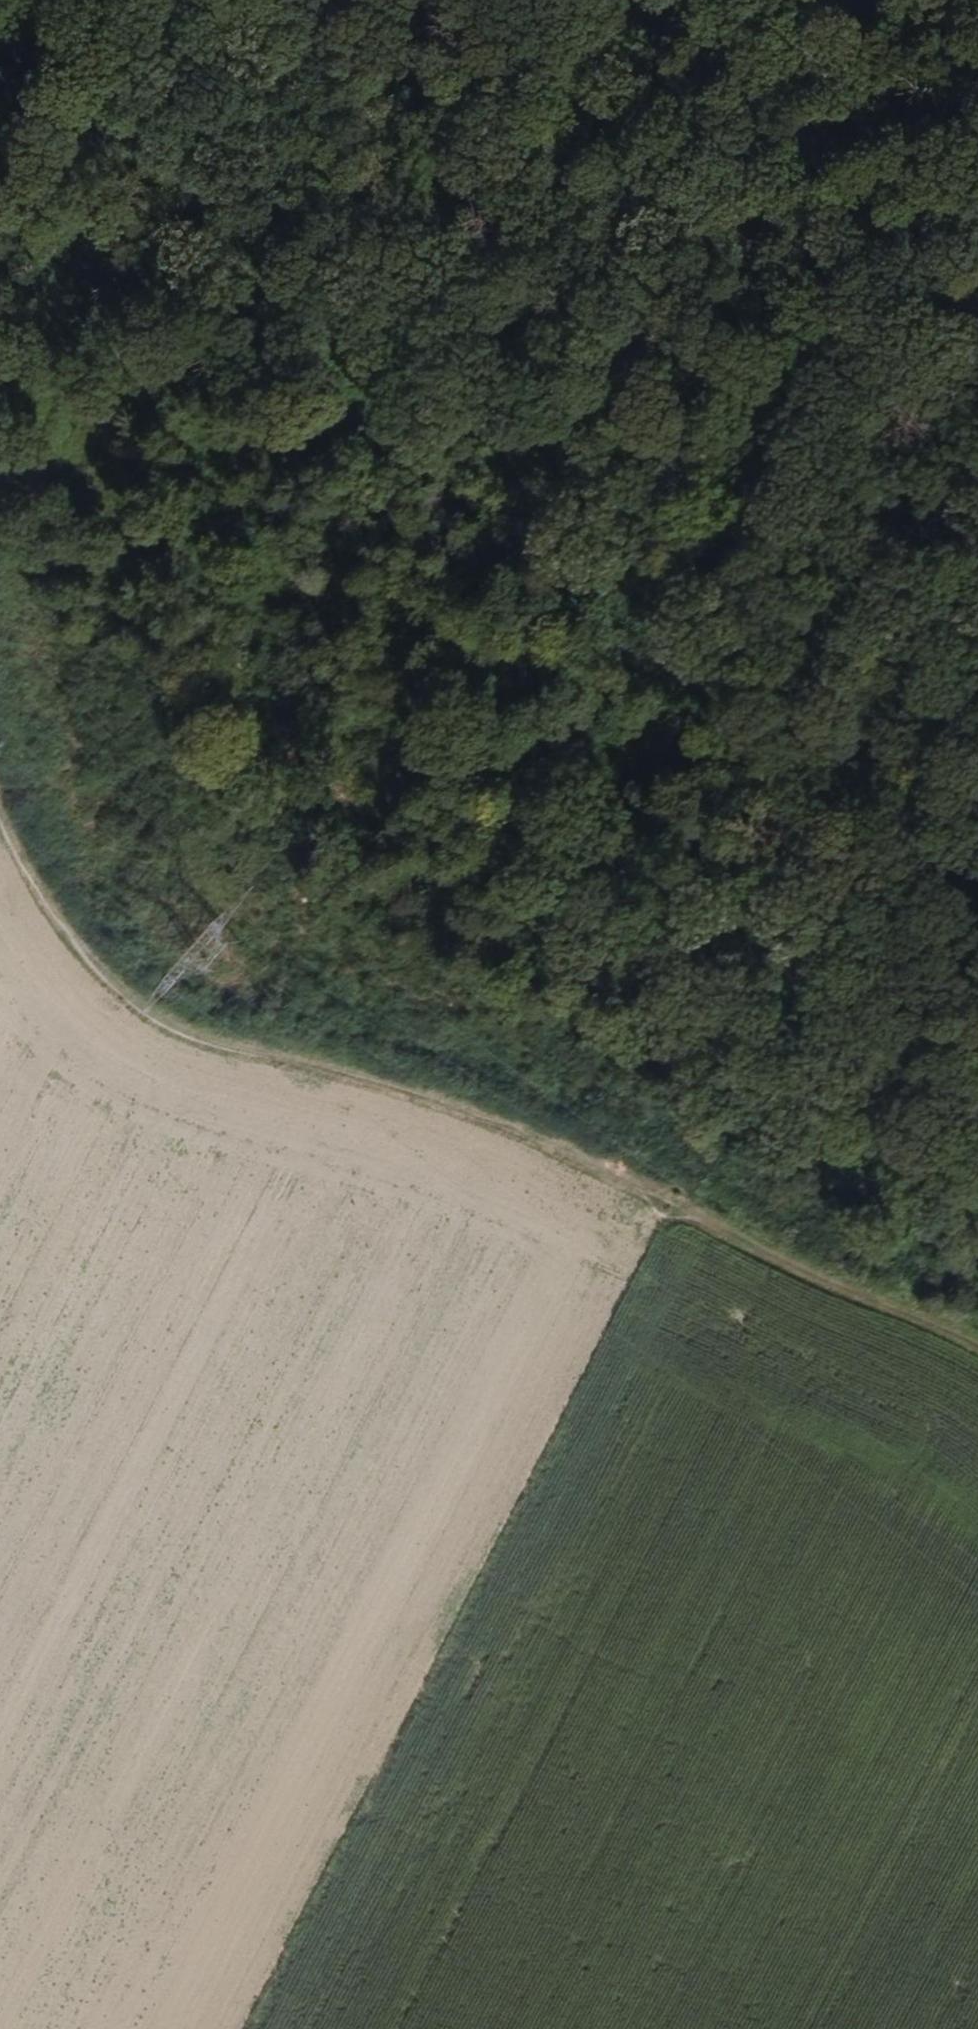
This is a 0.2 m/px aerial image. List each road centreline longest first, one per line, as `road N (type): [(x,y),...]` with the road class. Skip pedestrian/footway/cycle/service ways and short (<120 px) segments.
road 1 (track): [(977,1347),(493,1122),(171,1025),(87,954),(28,871),(0,812)]
road 2 (track): [(933,308),(628,0)]

